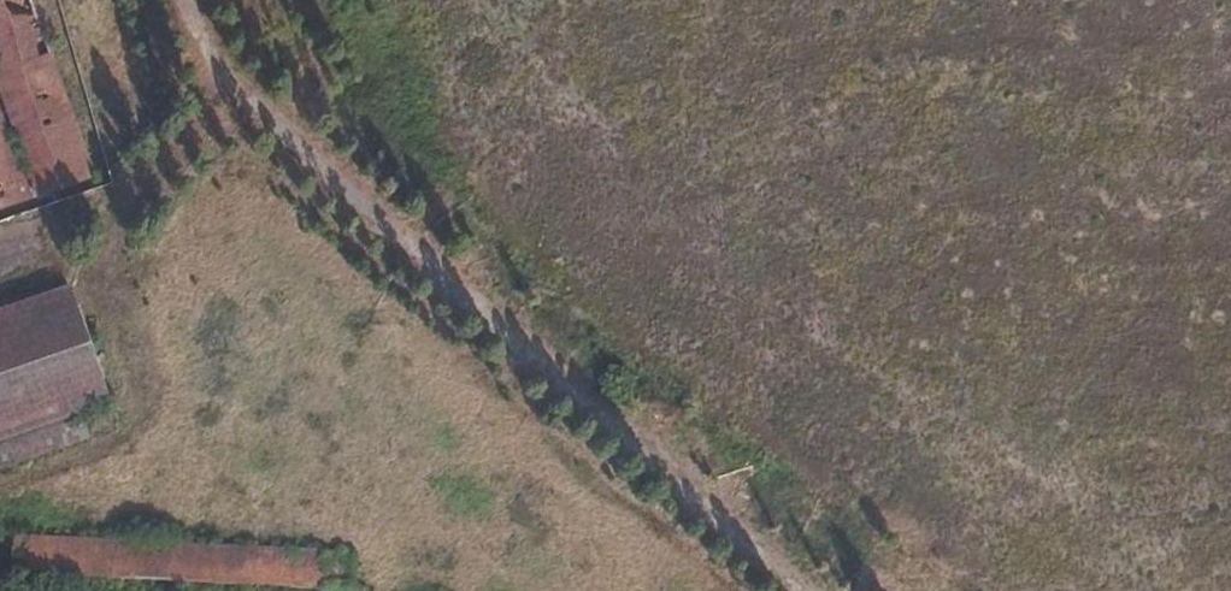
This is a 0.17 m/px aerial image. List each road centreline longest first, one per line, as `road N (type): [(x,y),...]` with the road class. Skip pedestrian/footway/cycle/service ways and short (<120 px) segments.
road 1 (track): [(786,590),(298,155),(231,76),(193,0)]

